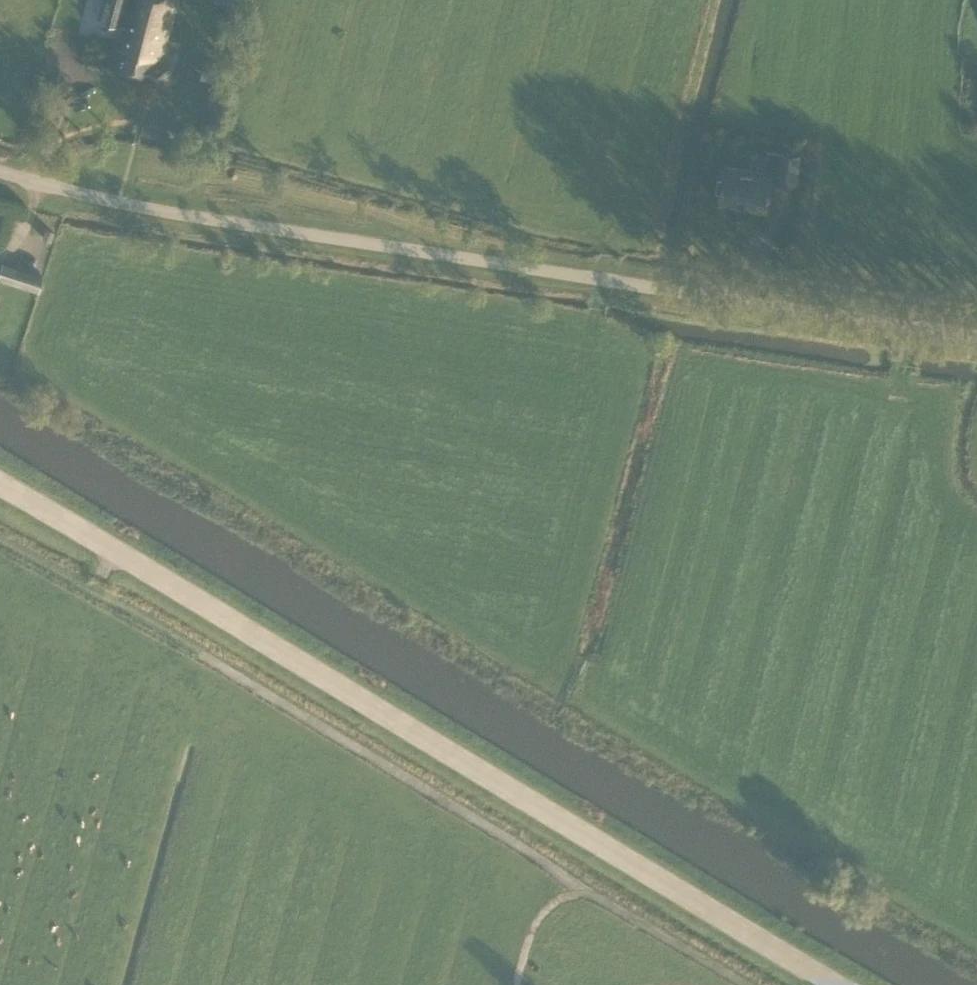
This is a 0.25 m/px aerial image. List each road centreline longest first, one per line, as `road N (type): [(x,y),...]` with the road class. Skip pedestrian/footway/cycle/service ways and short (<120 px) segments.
road 1 (unclassified): [(976,340),(304,240),(0,174)]
road 2 (secondary): [(836,984),(0,487)]

